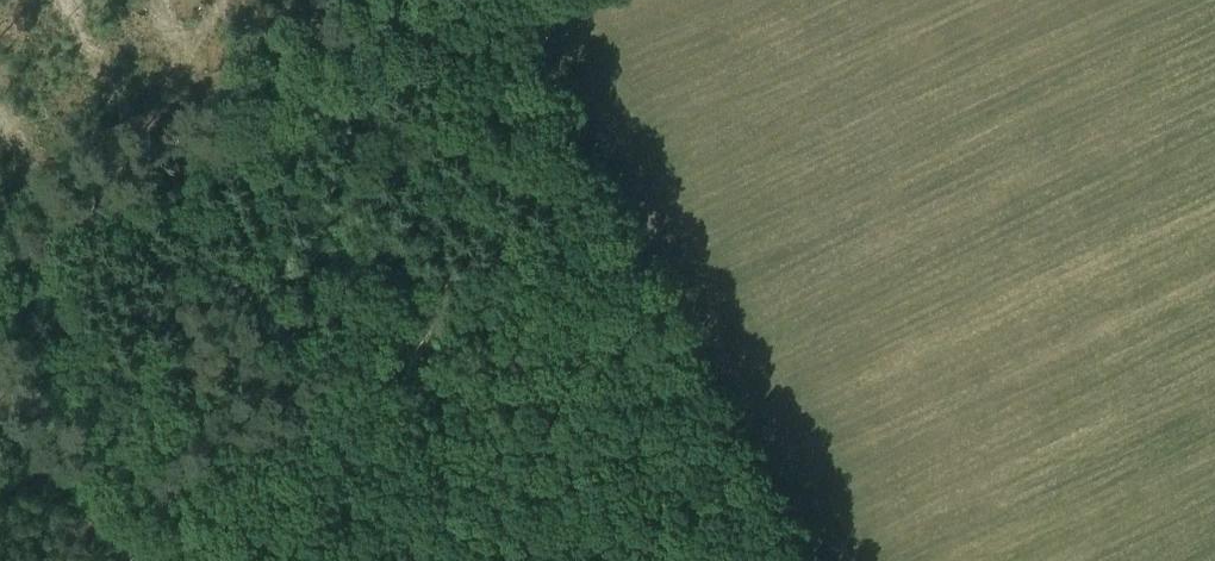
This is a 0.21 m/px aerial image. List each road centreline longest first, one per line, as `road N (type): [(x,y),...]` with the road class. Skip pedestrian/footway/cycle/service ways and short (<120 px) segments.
road 1 (track): [(0,184),(244,45),(248,0)]

